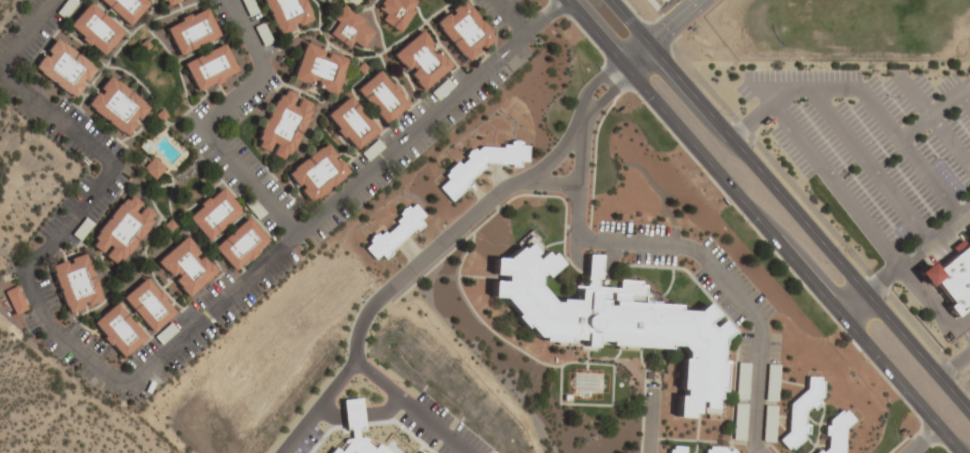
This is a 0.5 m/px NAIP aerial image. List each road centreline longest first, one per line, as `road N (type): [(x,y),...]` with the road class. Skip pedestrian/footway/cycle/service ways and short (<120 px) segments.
road 1 (secondary): [(565,0),(962,452)]
road 2 (secondary): [(969,413),(610,0)]

